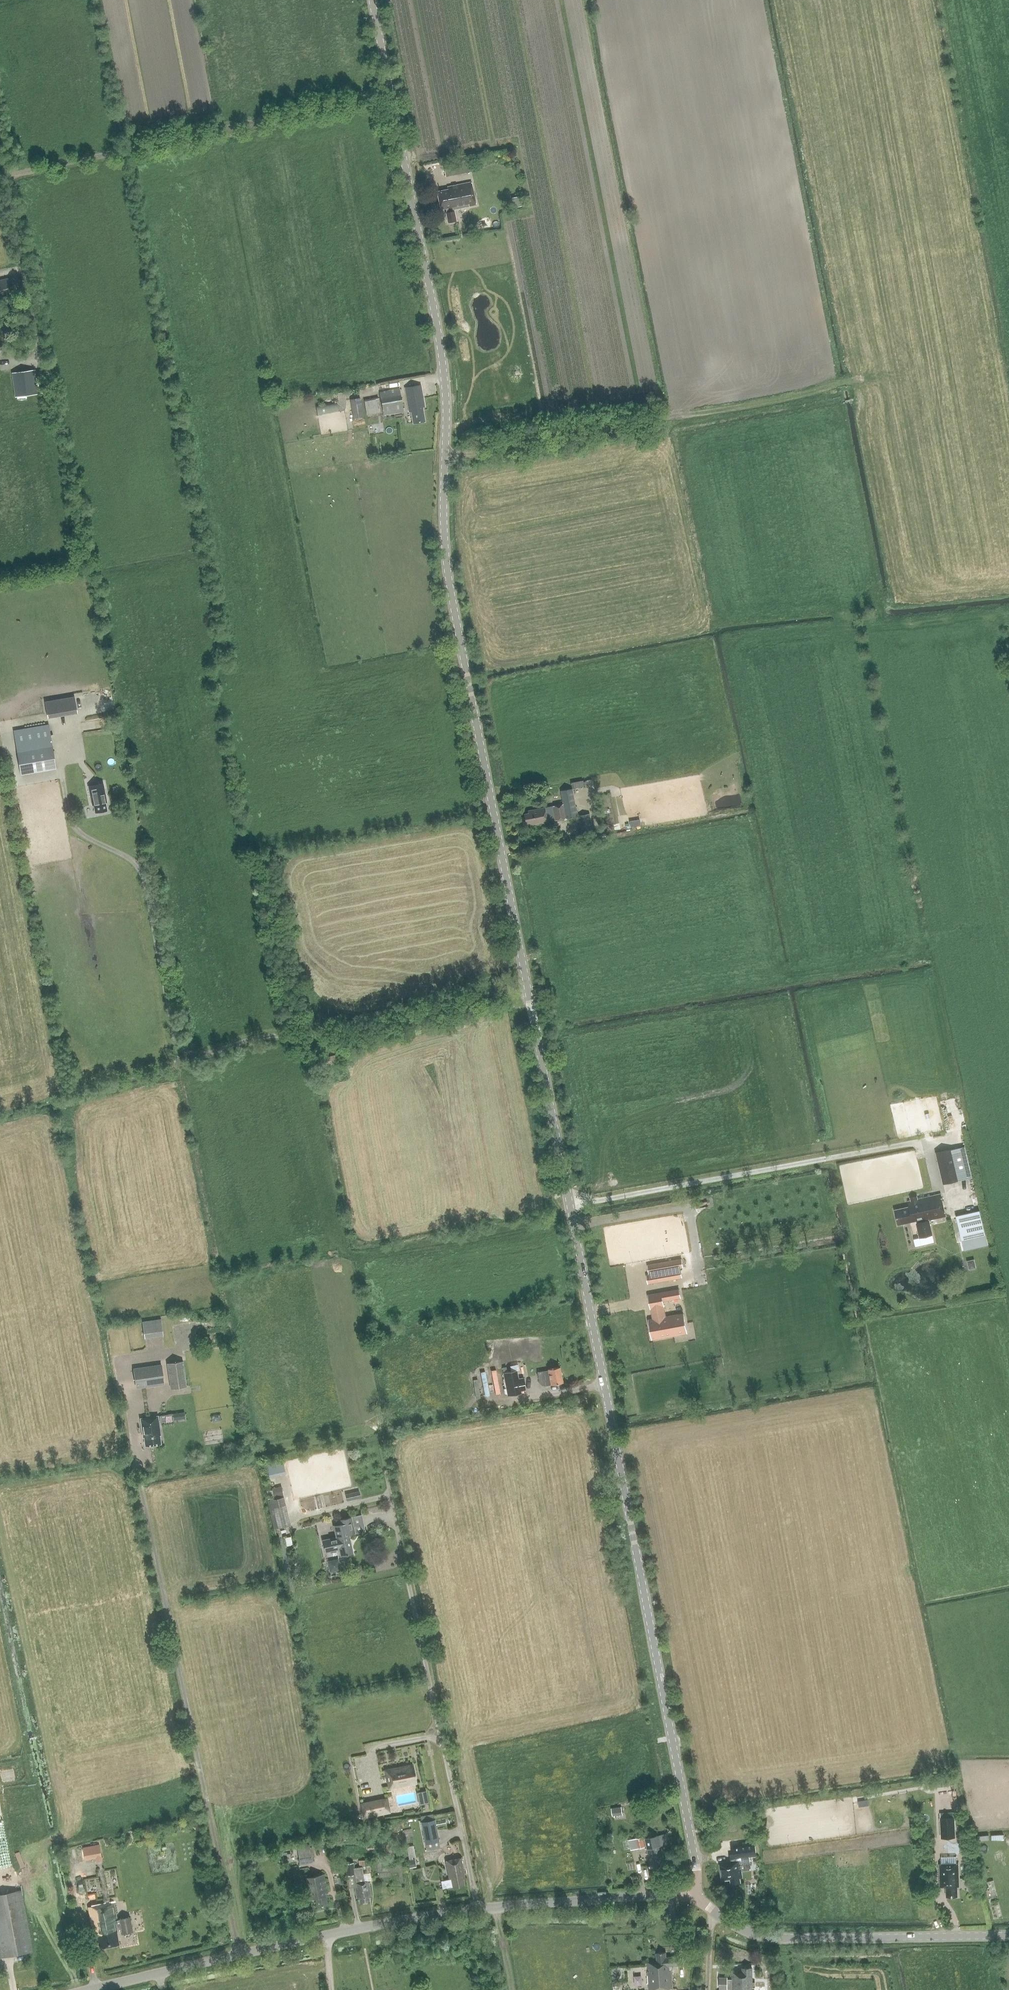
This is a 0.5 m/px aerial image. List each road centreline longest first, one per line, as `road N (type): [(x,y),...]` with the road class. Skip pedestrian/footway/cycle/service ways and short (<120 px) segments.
road 1 (tertiary): [(568,1209),(450,593),(439,333),(371,0)]
road 2 (tertiary): [(698,1891),(568,1209)]
road 3 (track): [(520,972),(317,1034),(277,1029),(191,1053),(172,1022),(142,865),(77,833),(62,771)]
road 4 (unclassified): [(89,1989),(479,1909),(698,1891)]
road 5 (track): [(237,1955),(128,1431)]
road 6 (track): [(391,96),(13,173),(0,164)]
road 7 (track): [(479,1909),(406,1550)]
road 8 (tertiary): [(698,1891),(722,1920),(784,1939),(1008,1935)]
road 9 (unclassified): [(568,1209),(791,1168),(813,1168),(844,1183)]
road 10 (track): [(445,447),(488,447),(673,410)]
road 11 (track): [(13,173),(37,361)]

